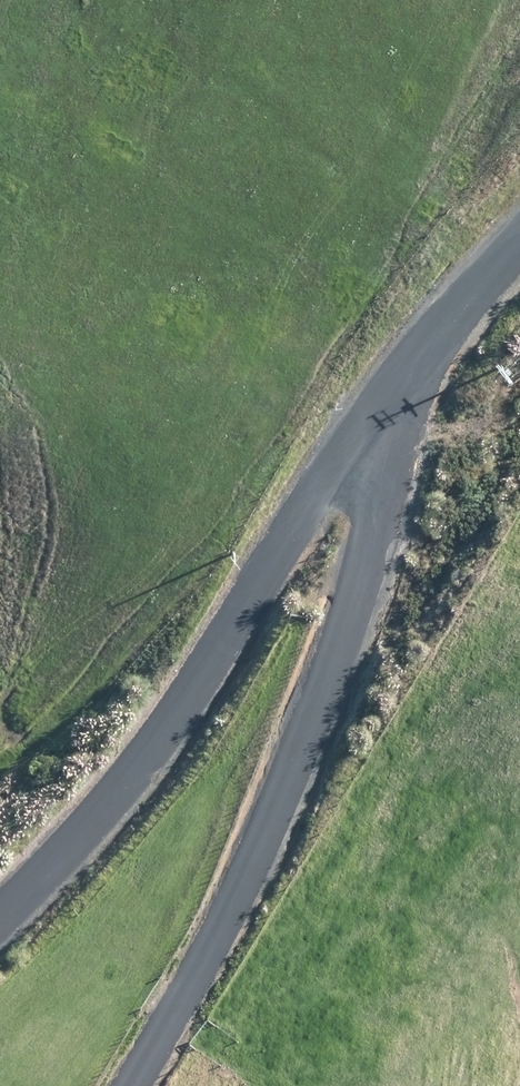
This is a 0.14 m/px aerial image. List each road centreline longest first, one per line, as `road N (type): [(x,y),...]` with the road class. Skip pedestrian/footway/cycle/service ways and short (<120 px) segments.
road 1 (unclassified): [(387,393),(379,498),(227,862),(109,1085)]
road 2 (unclassified): [(0,930),(172,726),(346,440),(387,393)]
road 3 (unclassified): [(387,393),(519,246)]

